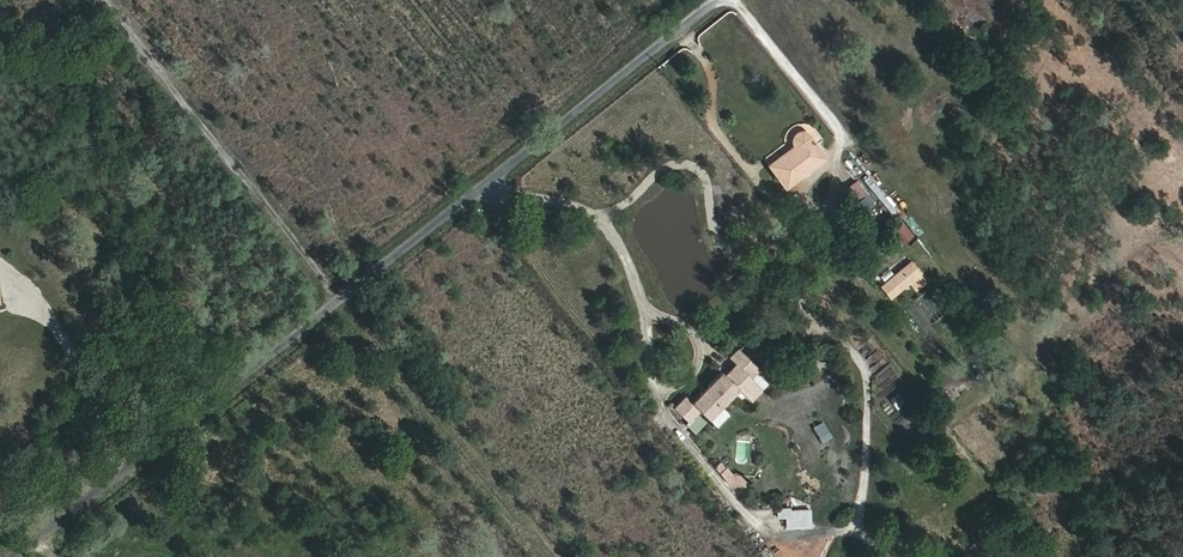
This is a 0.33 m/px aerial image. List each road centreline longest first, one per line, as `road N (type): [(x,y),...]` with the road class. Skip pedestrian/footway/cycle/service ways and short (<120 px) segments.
road 1 (unclassified): [(716,0),(15,556)]
road 2 (track): [(341,300),(101,0)]

